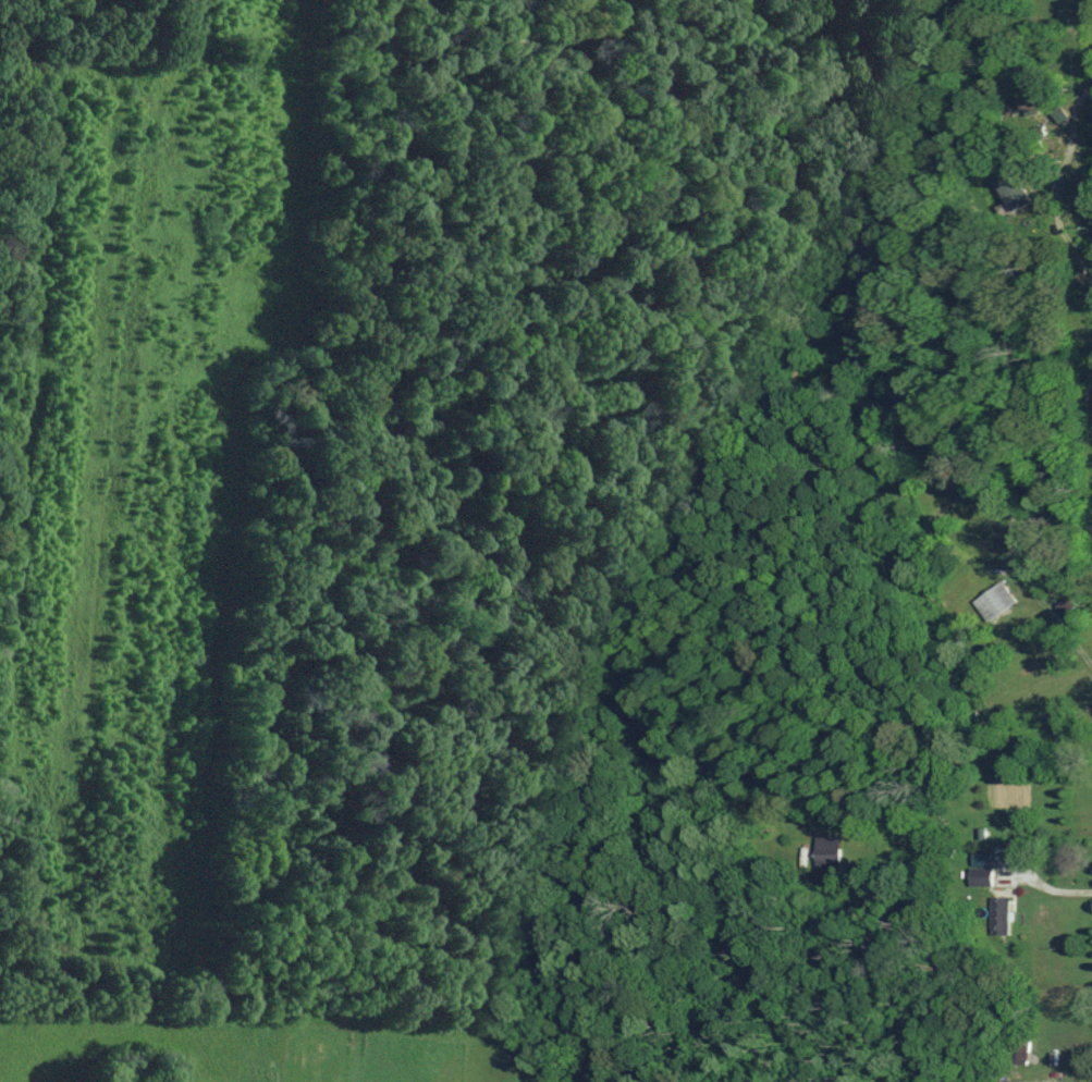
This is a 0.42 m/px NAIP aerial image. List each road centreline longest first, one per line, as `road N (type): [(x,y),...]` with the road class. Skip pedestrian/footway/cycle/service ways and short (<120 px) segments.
road 1 (residential): [(866,857),(976,858),(1091,885)]

